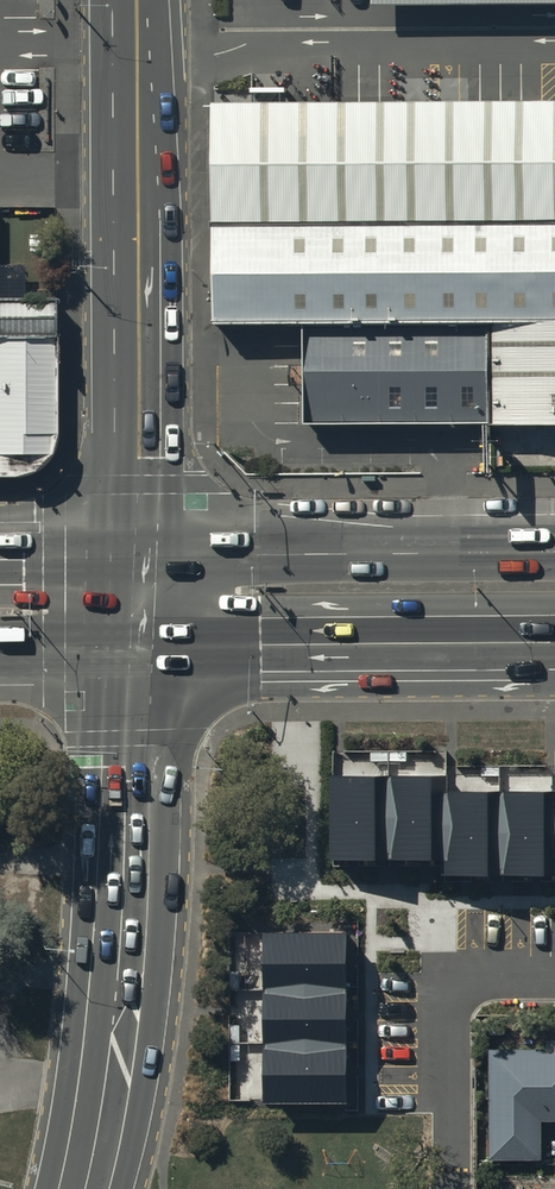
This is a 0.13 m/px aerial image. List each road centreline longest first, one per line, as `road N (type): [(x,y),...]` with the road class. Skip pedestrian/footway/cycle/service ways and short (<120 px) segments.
road 1 (secondary): [(136,556),(137,0)]
road 2 (secondary): [(96,1188),(122,1045),(134,648)]
road 3 (trunk): [(554,645),(134,648)]
road 4 (trunk): [(136,556),(554,552)]
road 5 (trunk): [(0,556),(136,556)]
road 6 (trunk): [(134,648),(0,650)]

